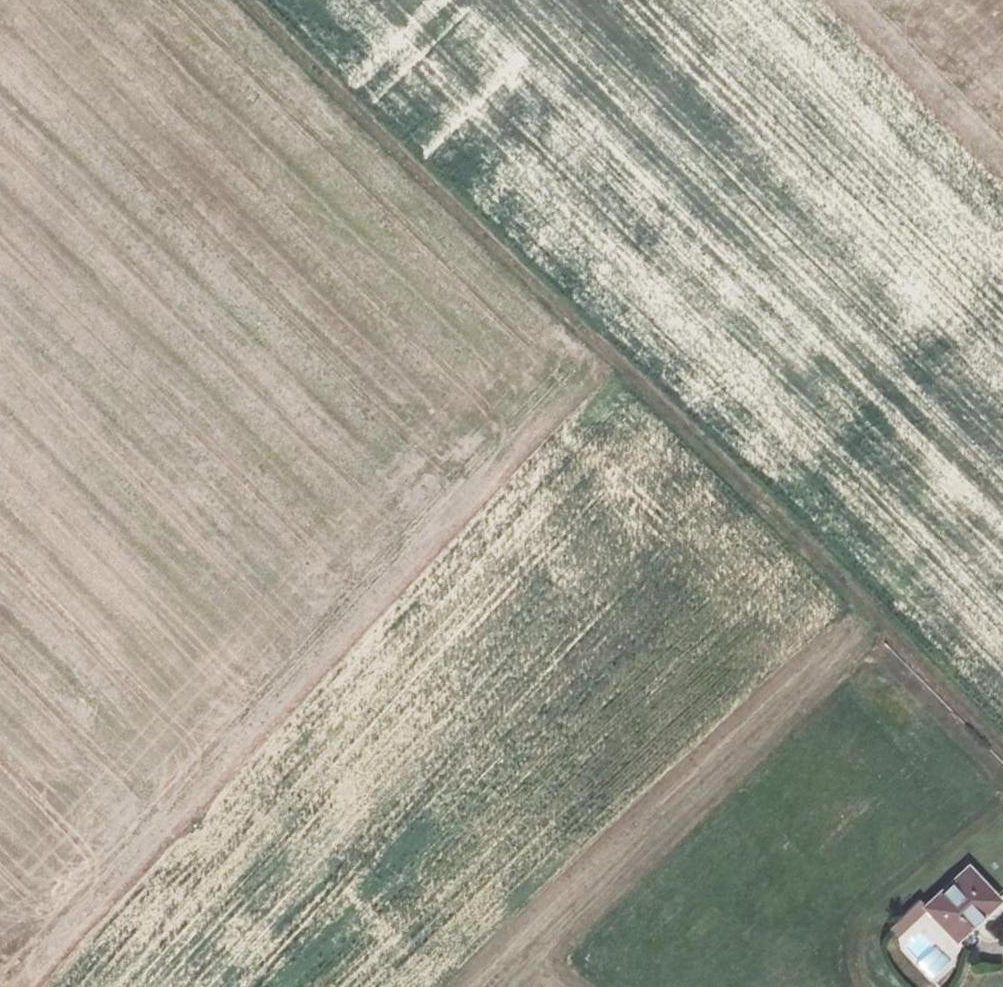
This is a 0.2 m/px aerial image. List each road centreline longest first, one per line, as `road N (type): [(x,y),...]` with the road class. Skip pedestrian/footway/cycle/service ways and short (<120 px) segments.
road 1 (track): [(1002,742),(244,0)]

